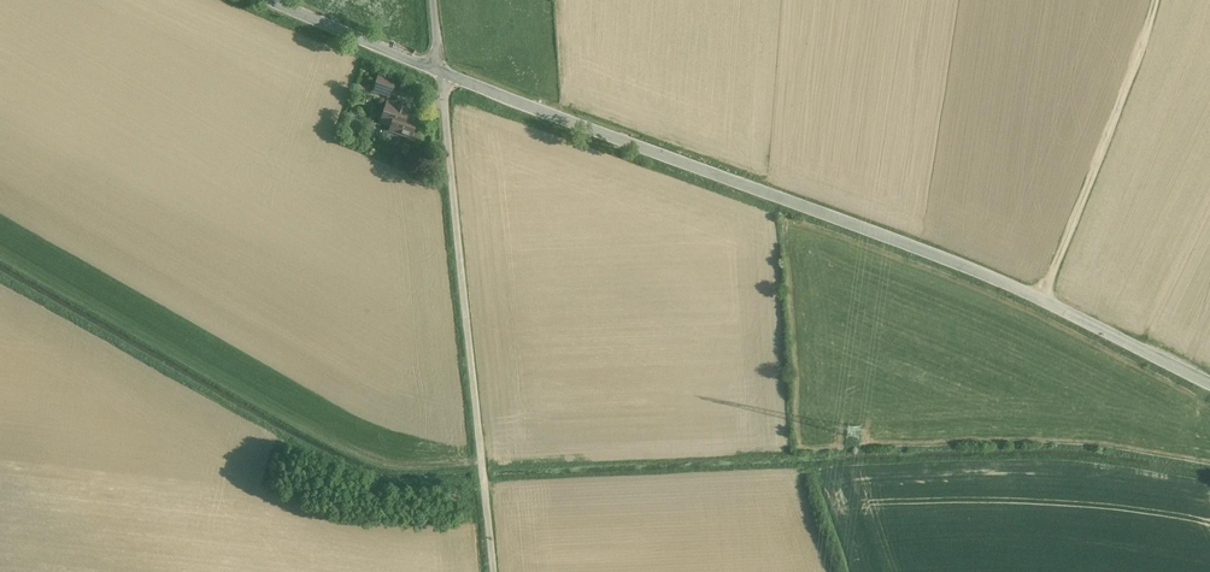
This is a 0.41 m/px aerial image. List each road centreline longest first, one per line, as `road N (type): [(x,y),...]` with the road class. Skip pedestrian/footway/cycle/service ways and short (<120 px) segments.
road 1 (unclassified): [(1209,384),(982,273),(442,74)]
road 2 (unclassified): [(442,74),(495,571)]
road 3 (track): [(1158,0),(1044,301)]
road 4 (unclassified): [(270,0),(442,74)]

